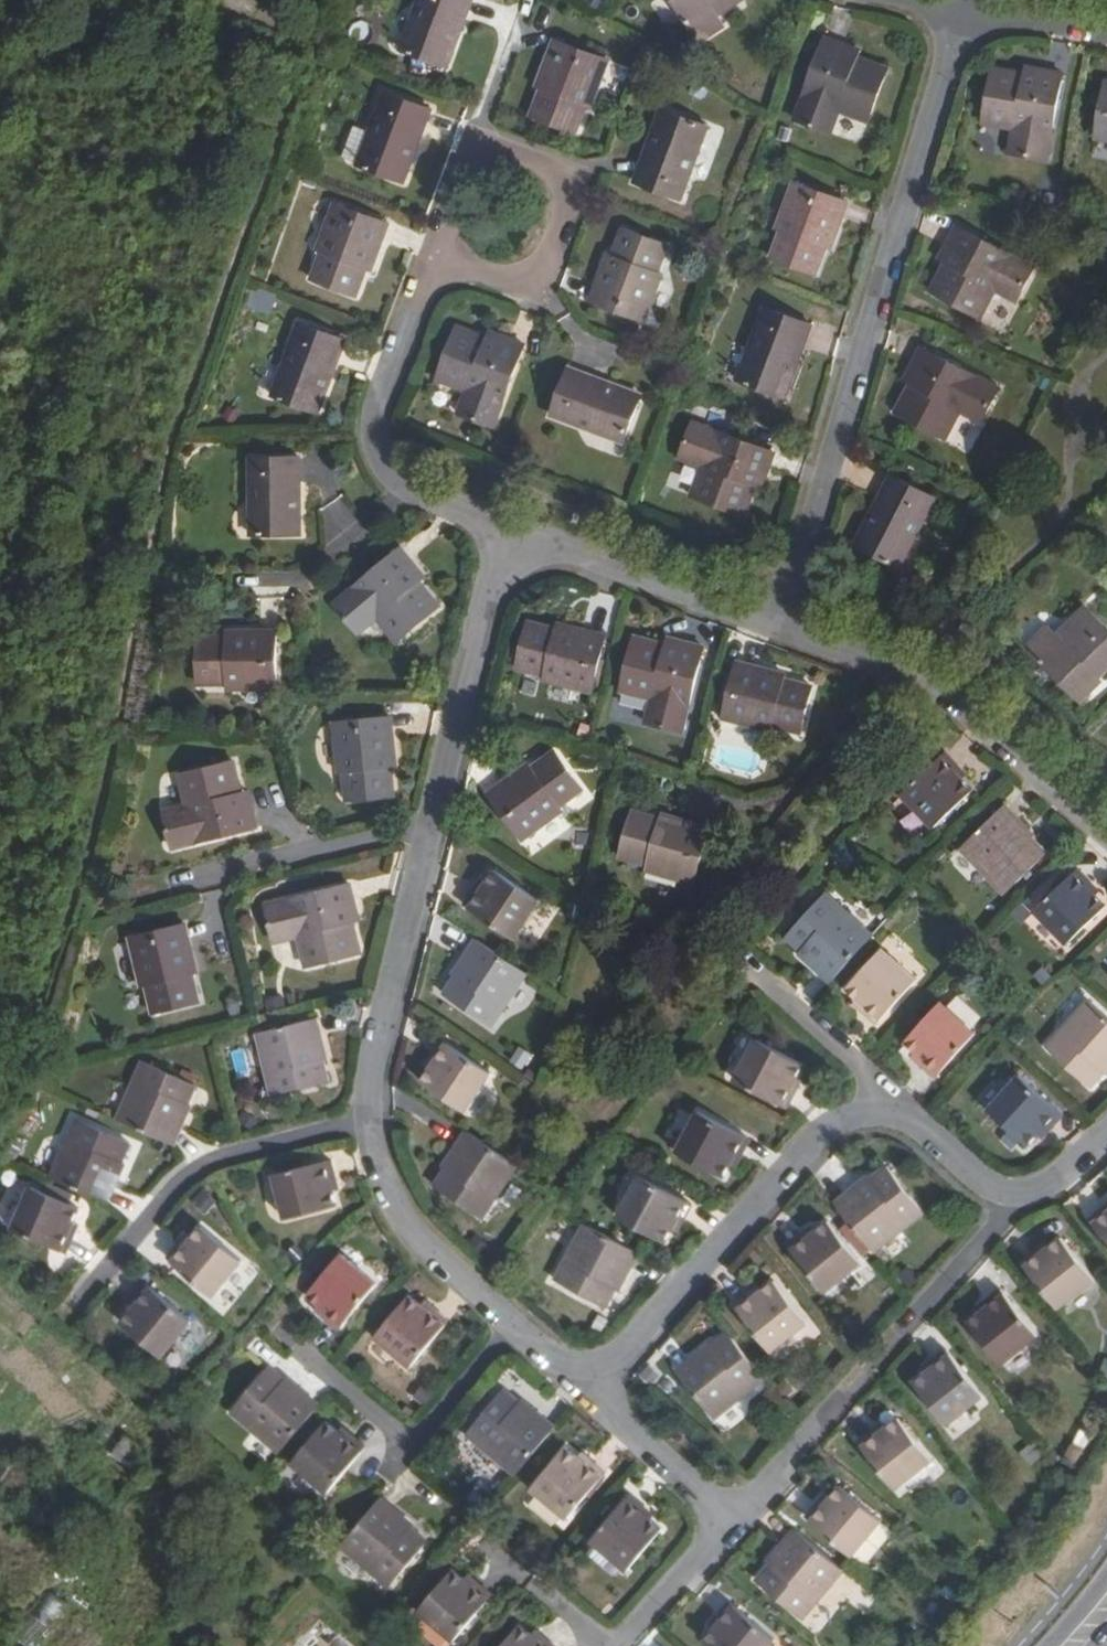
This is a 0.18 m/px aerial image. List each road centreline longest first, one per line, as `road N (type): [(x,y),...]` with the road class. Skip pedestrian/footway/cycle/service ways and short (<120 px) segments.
road 1 (residential): [(502,533),(376,1052),(368,1123),(395,1207),(438,1262),(595,1389)]
road 2 (residential): [(780,627),(961,11)]
road 3 (residential): [(728,1525),(1019,1199)]
road 4 (residential): [(595,1389),(800,1151),(853,1116),(880,1112)]
road 5 (residential): [(780,627),(937,686),(1106,834)]
road 6 (residential): [(449,247),(384,393),(378,455),(407,489),(502,533)]
road 7 (residential): [(449,247),(483,277),(506,280),(547,261),(562,218),(542,177),(496,162),(458,182),(443,225)]
road 8 (residential): [(502,533),(780,627)]
road 9 (residential): [(880,1112),(867,1073),(748,964)]
road 10 (residential): [(728,1525),(595,1389)]
road 11 (residential): [(880,1112),(916,1119),(1000,1194),(1019,1199)]
road 12 (residential): [(614,1645),(728,1525)]
road 13 (residential): [(961,11),(1106,34)]

